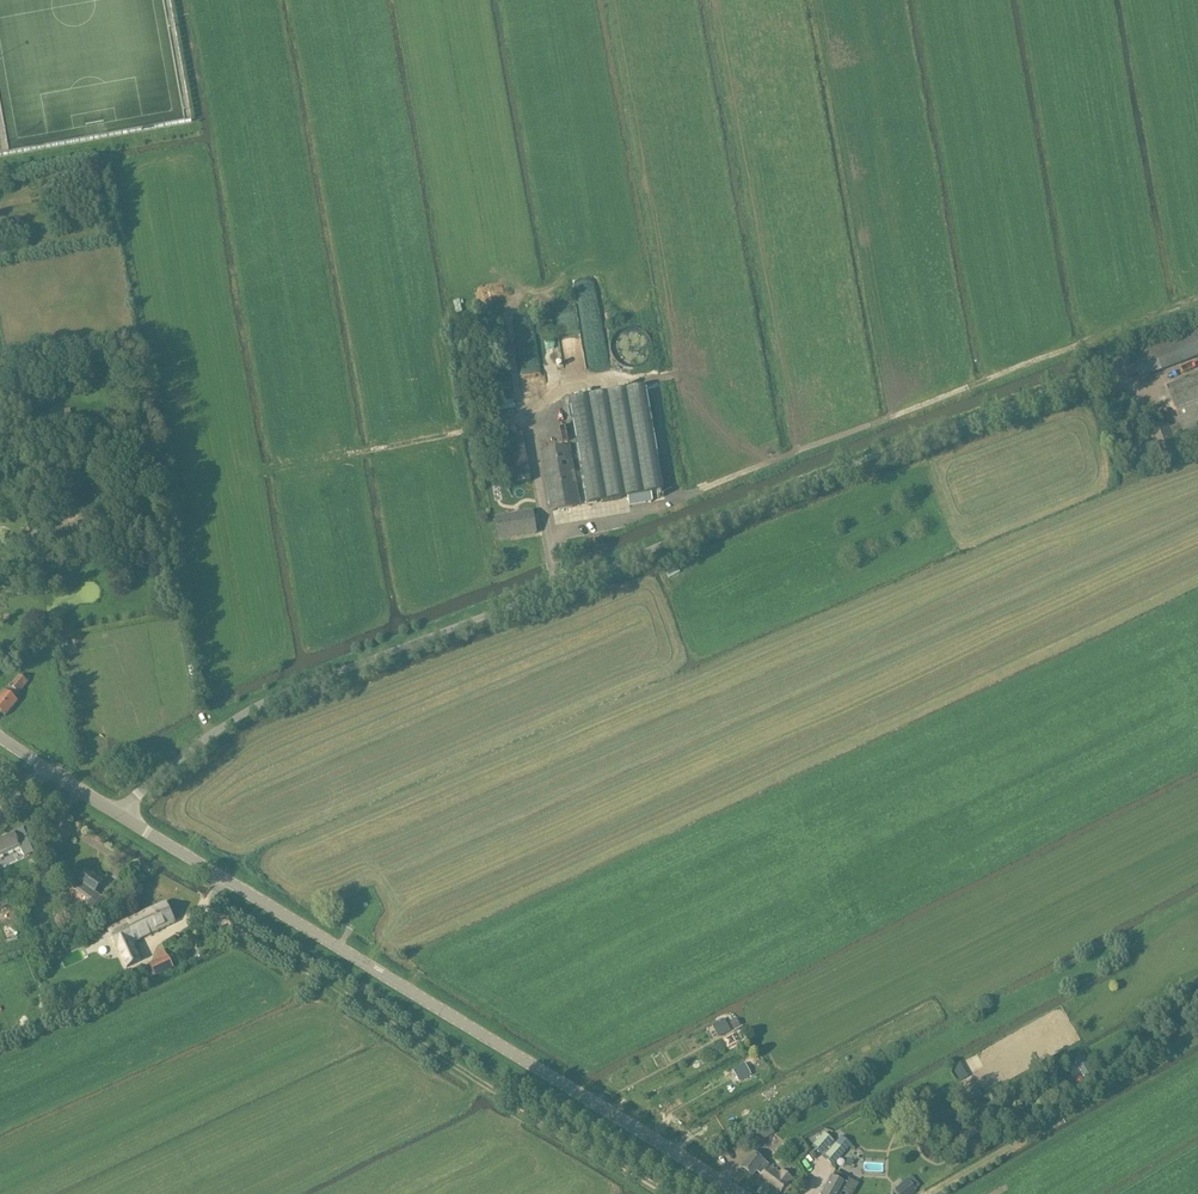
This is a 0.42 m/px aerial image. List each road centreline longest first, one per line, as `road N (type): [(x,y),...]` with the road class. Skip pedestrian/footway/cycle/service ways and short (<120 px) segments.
road 1 (unclassified): [(119,813),(258,704),(1078,380)]
road 2 (track): [(558,587),(551,534),(651,513),(1197,300)]
road 3 (unclassified): [(737,1193),(119,813)]
road 4 (track): [(271,951),(671,1193)]

